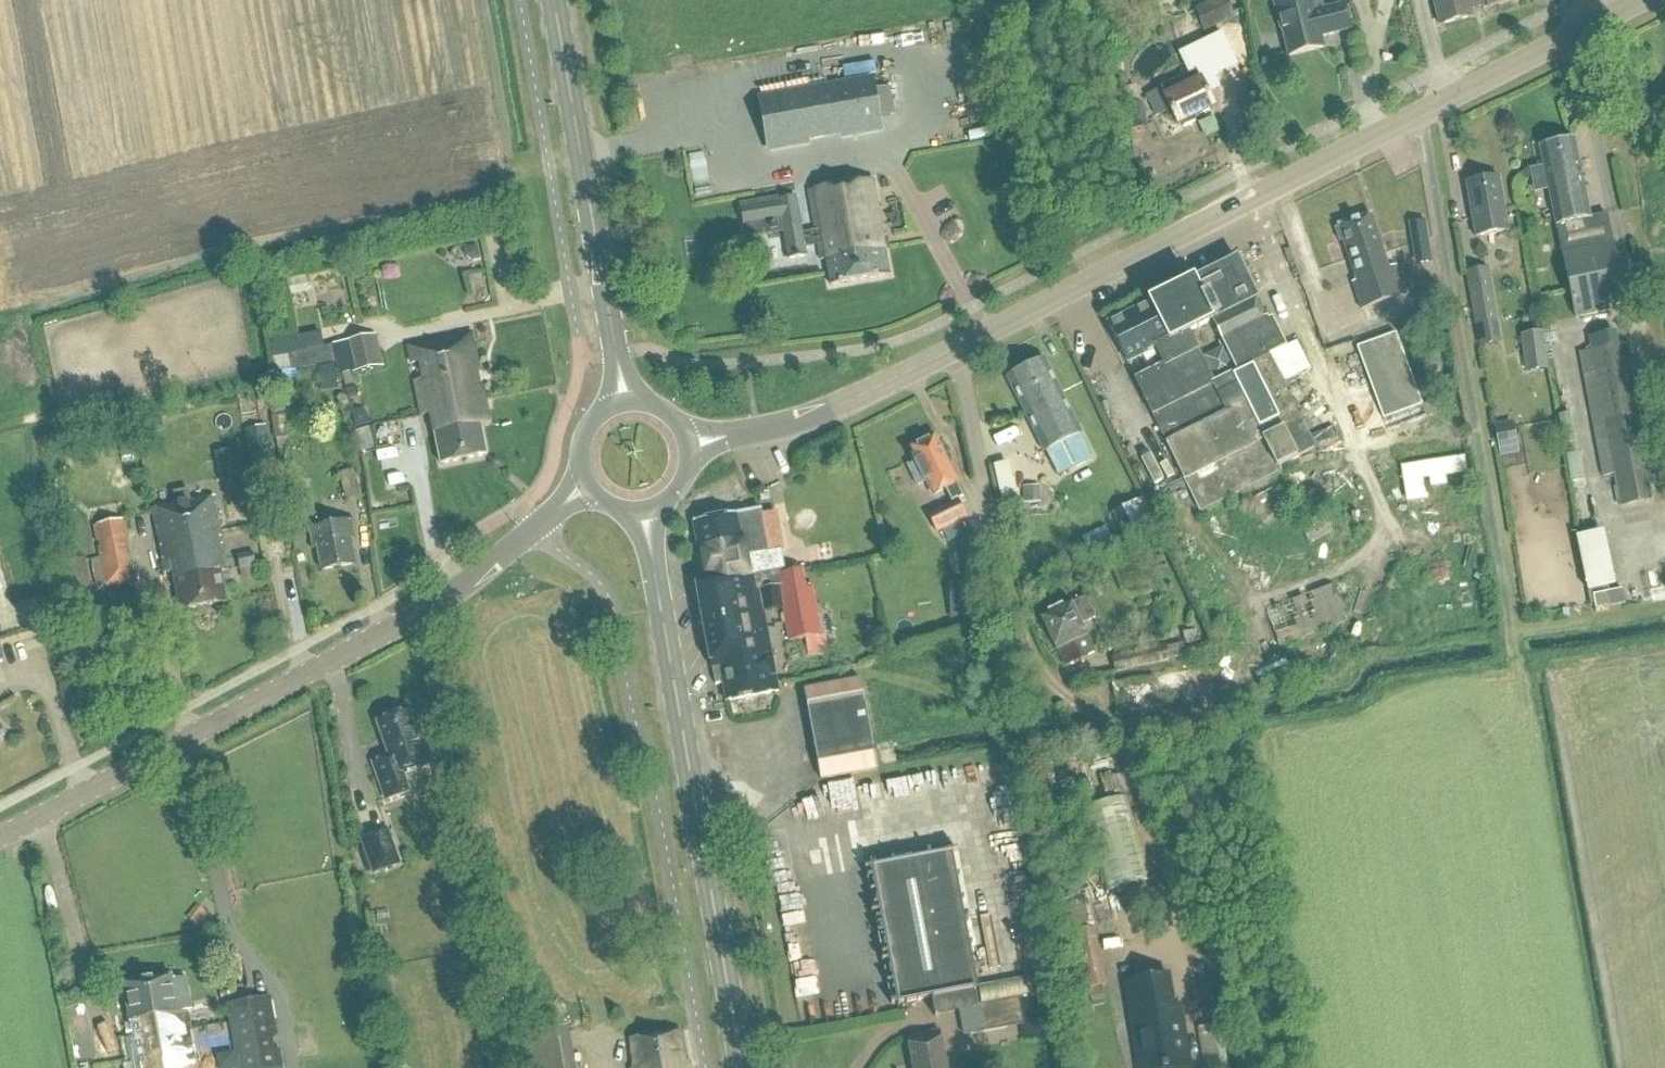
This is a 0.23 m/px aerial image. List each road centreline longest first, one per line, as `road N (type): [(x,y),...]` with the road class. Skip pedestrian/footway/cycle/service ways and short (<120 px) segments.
road 1 (tertiary): [(689,446),(844,405),(1647,0)]
road 2 (tertiary): [(0,837),(439,602),(587,486)]
road 3 (primary): [(741,1067),(644,512)]
road 4 (primary): [(625,403),(553,0)]

